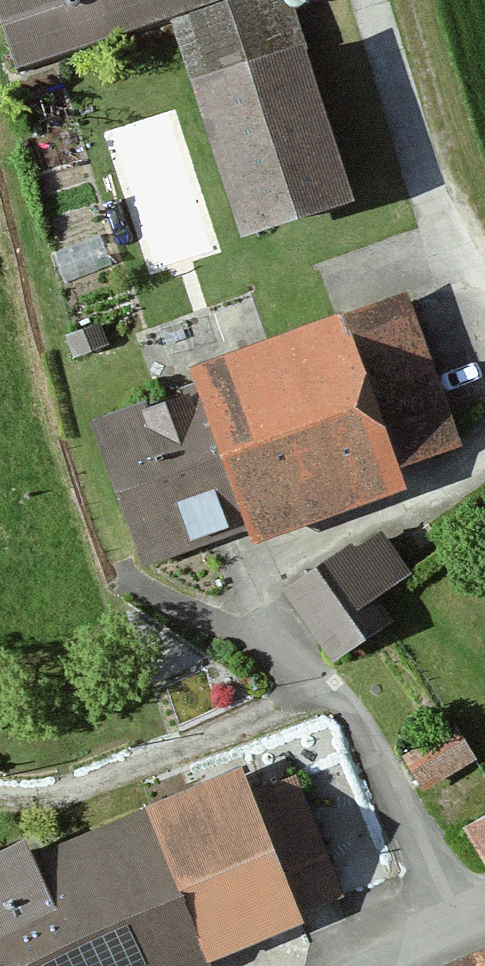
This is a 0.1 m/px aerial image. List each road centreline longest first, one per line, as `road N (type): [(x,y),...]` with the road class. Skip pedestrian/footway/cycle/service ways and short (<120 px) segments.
road 1 (track): [(0,792),(57,798),(334,688)]
road 2 (track): [(368,0),(438,219),(484,269)]

